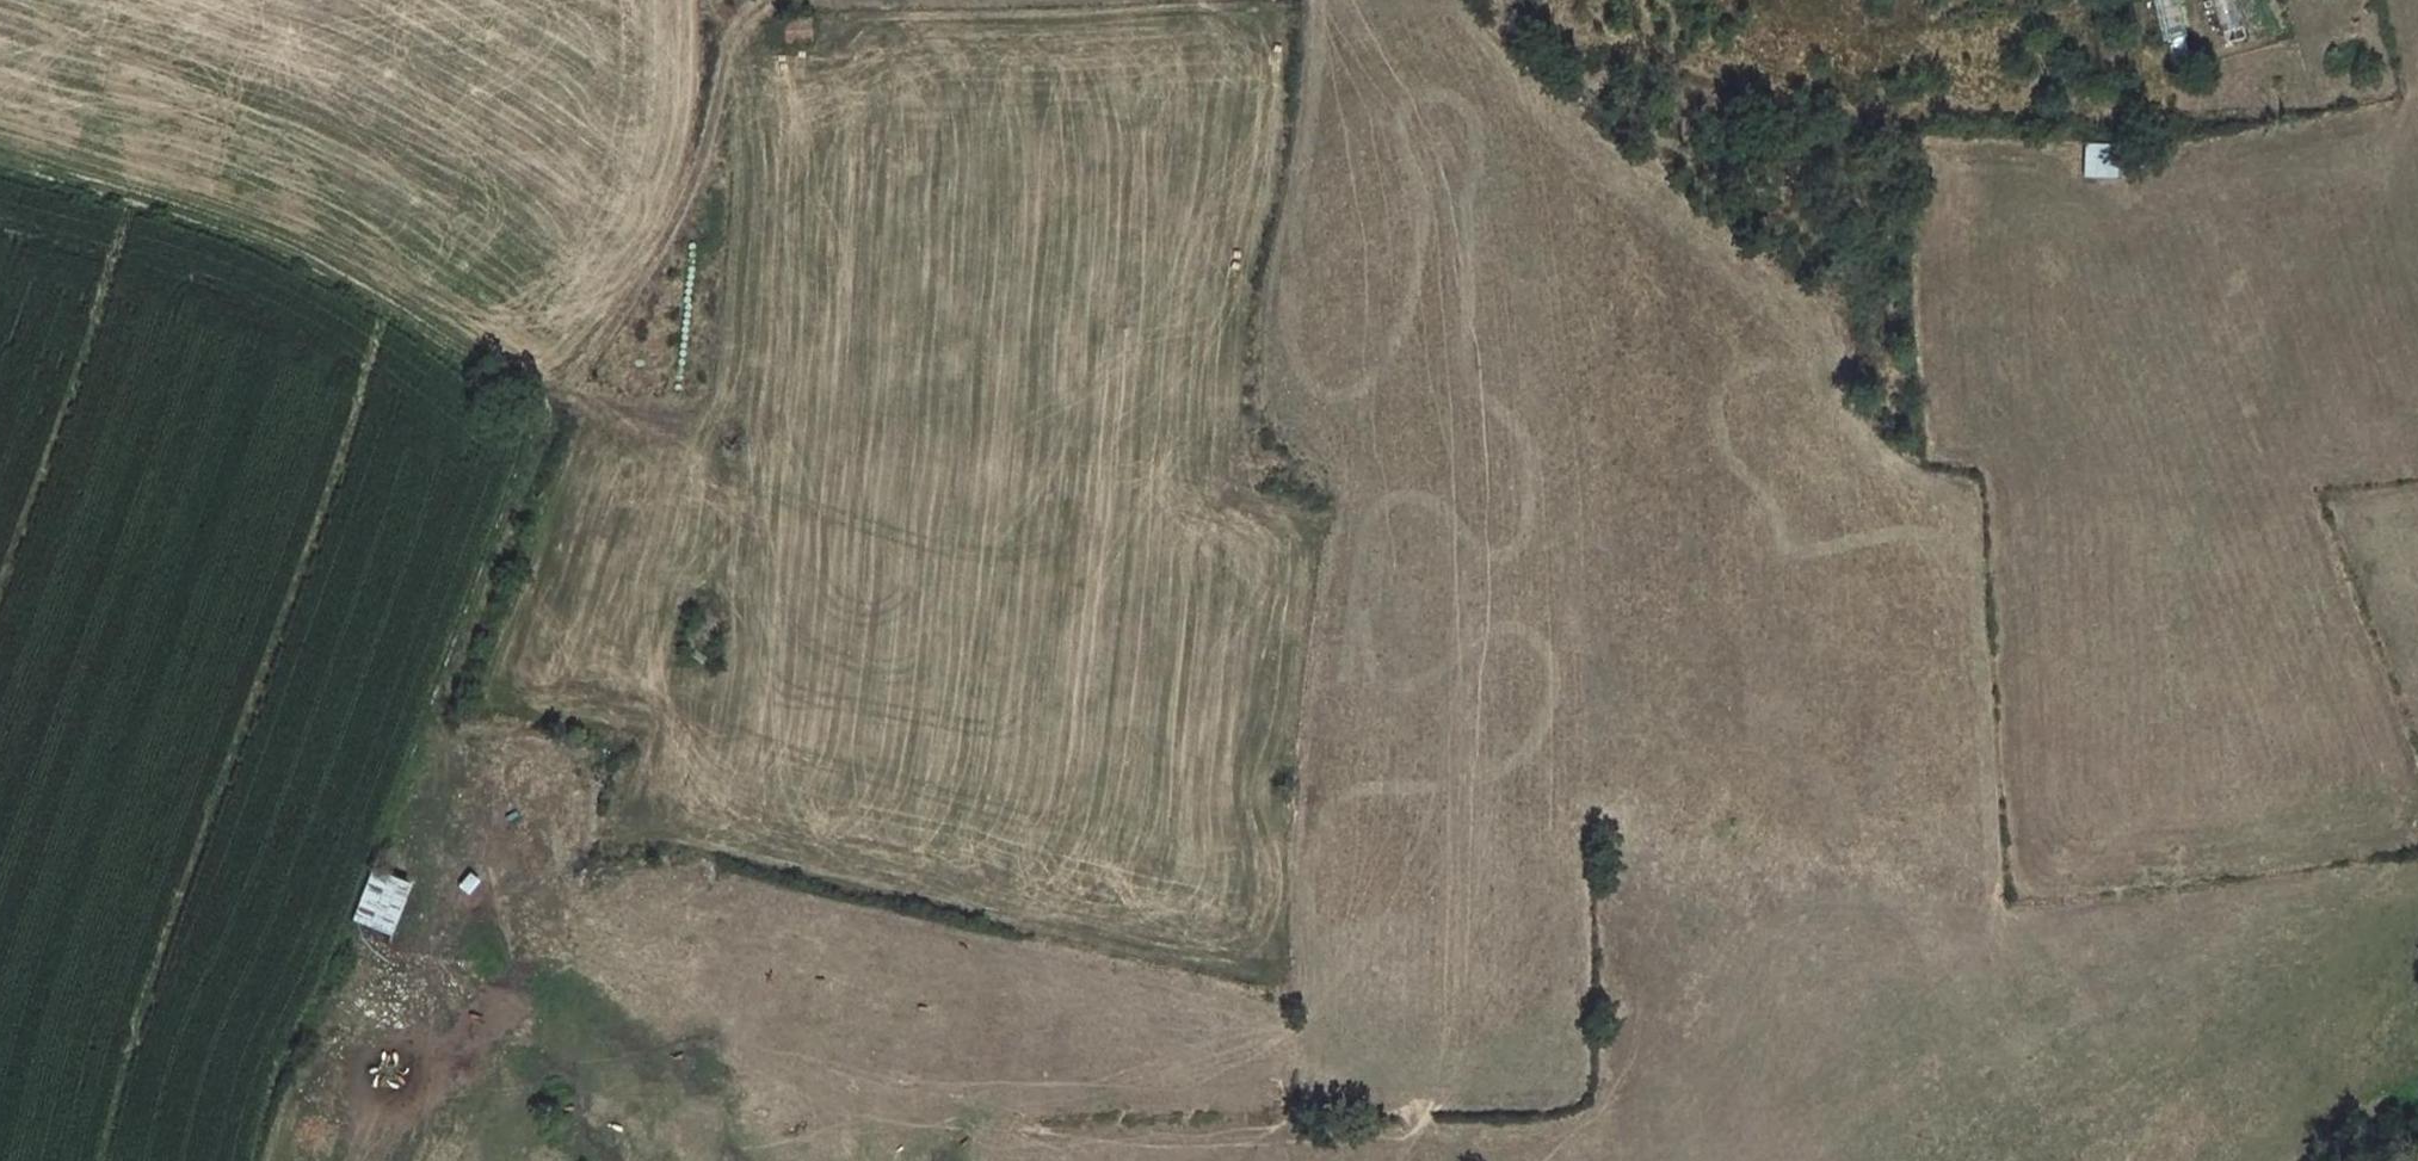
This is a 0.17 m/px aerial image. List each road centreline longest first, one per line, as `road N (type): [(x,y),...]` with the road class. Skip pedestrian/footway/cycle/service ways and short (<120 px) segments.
road 1 (track): [(719,0),(699,163),(598,332),(549,392),(508,386),(289,259),(0,167)]
road 2 (track): [(439,1036),(417,1130),(399,1160)]

